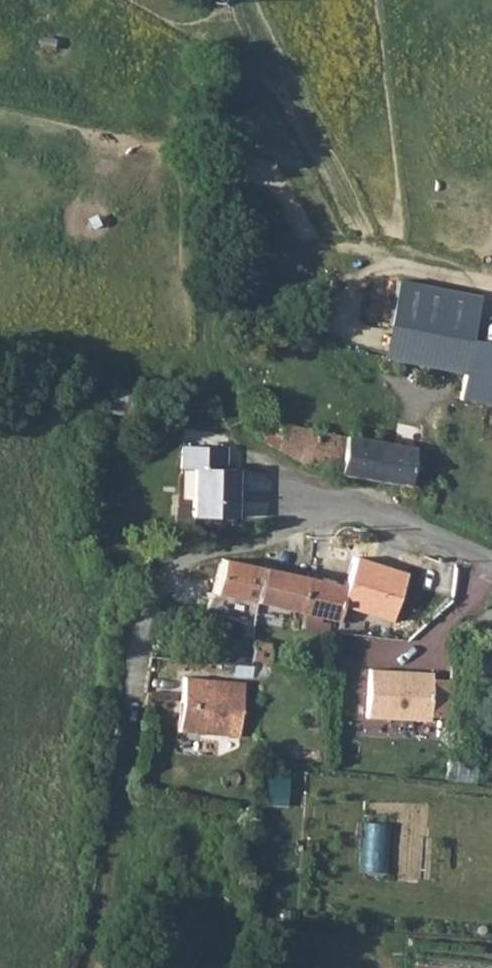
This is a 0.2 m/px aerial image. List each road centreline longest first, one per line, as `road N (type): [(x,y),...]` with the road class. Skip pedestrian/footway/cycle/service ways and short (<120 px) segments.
road 1 (residential): [(130,710),(138,646),(155,603),(185,564),(331,508),(388,516),(491,561)]

